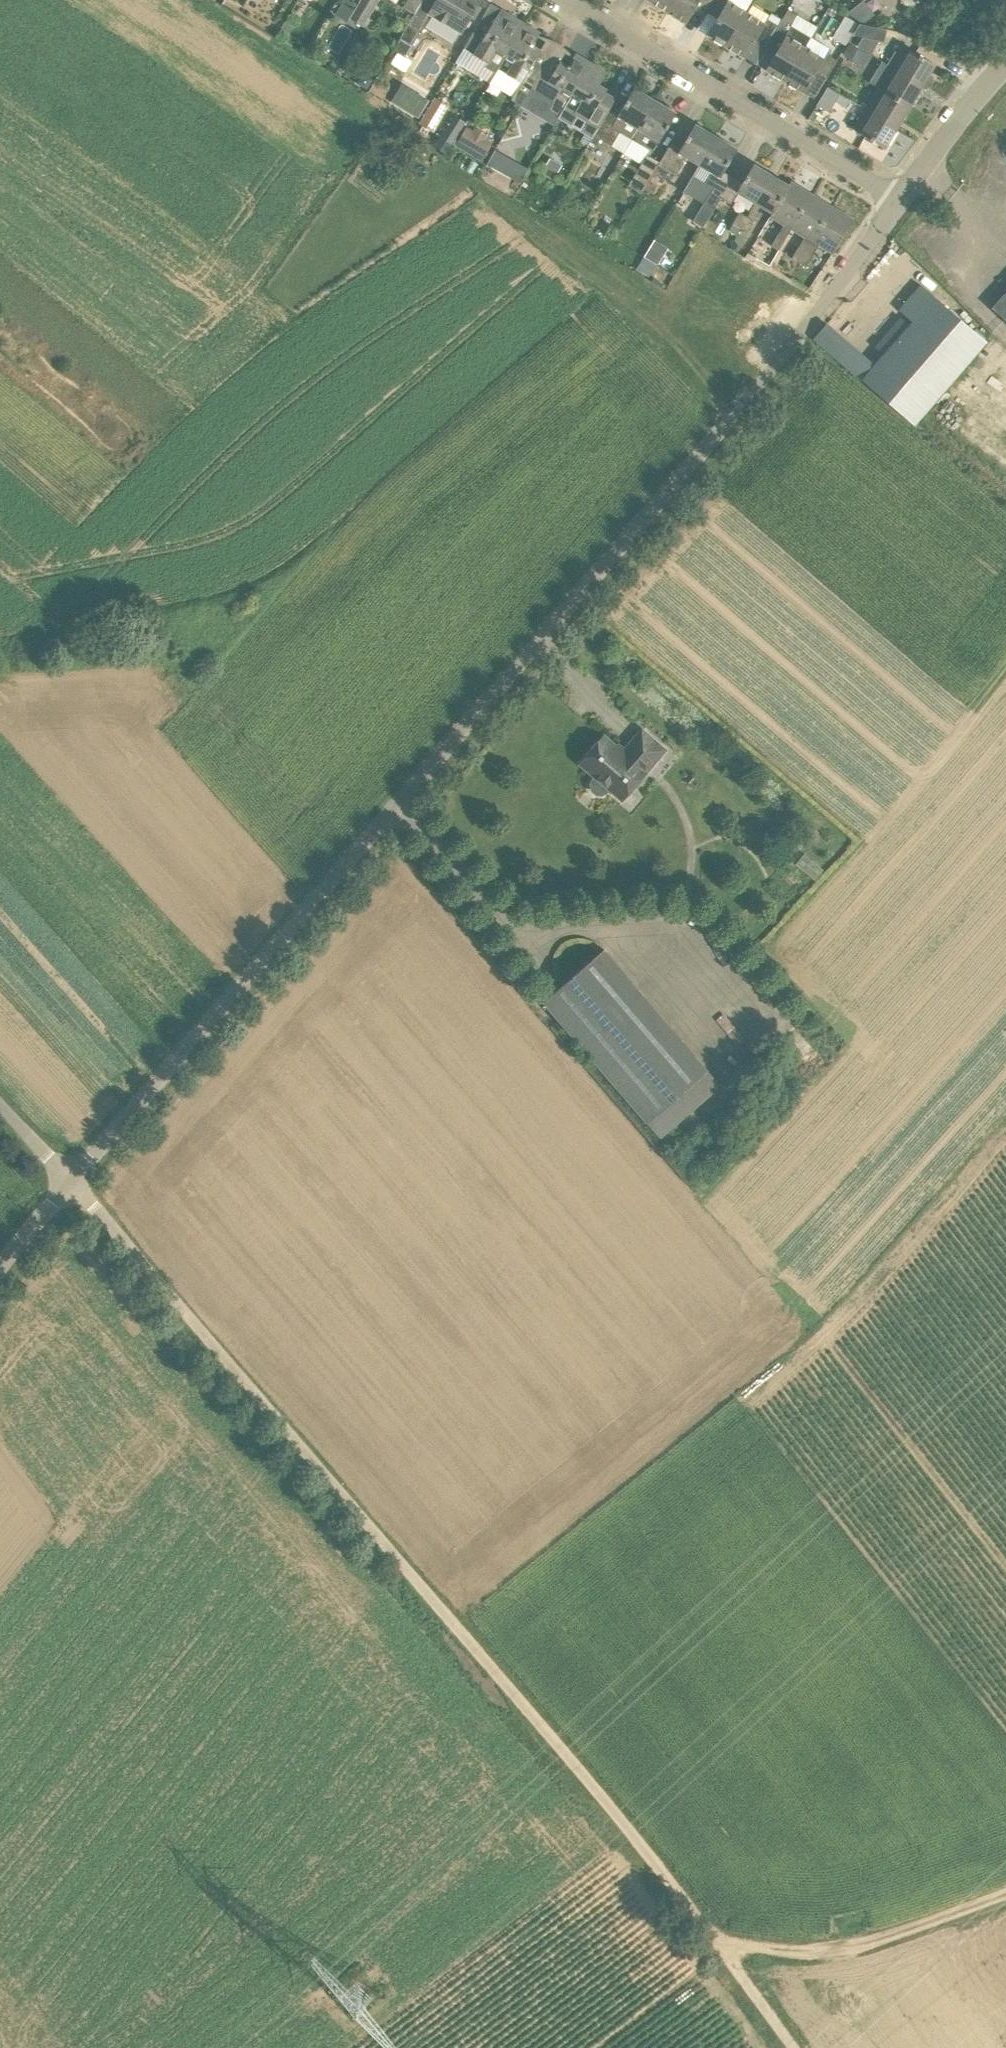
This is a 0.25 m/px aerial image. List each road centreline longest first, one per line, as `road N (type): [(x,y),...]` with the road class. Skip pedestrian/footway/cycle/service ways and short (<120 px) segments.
road 1 (unclassified): [(62,1171),(745,402),(901,202)]
road 2 (unclassified): [(791,2047),(721,1949),(62,1171)]
road 3 (residential): [(901,202),(561,0)]
road 4 (track): [(1005,1894),(865,1945),(721,1949)]
road 5 (unclassified): [(901,202),(1005,67)]

